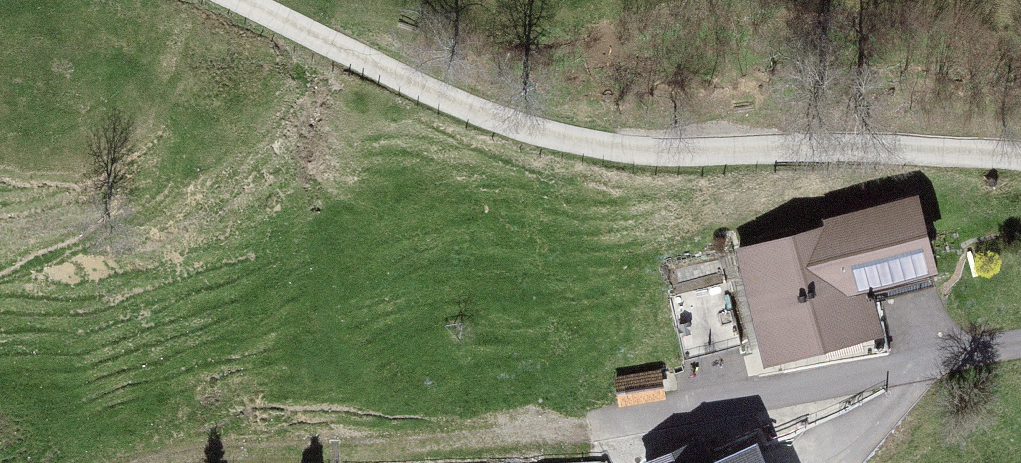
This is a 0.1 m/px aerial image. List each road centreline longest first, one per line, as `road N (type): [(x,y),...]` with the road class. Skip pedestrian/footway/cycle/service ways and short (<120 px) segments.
road 1 (unclassified): [(1020,168),(927,157),(613,154),(394,76),(227,0)]
road 2 (track): [(605,438),(196,454),(163,462)]
road 3 (residential): [(1020,355),(672,431),(605,438)]

